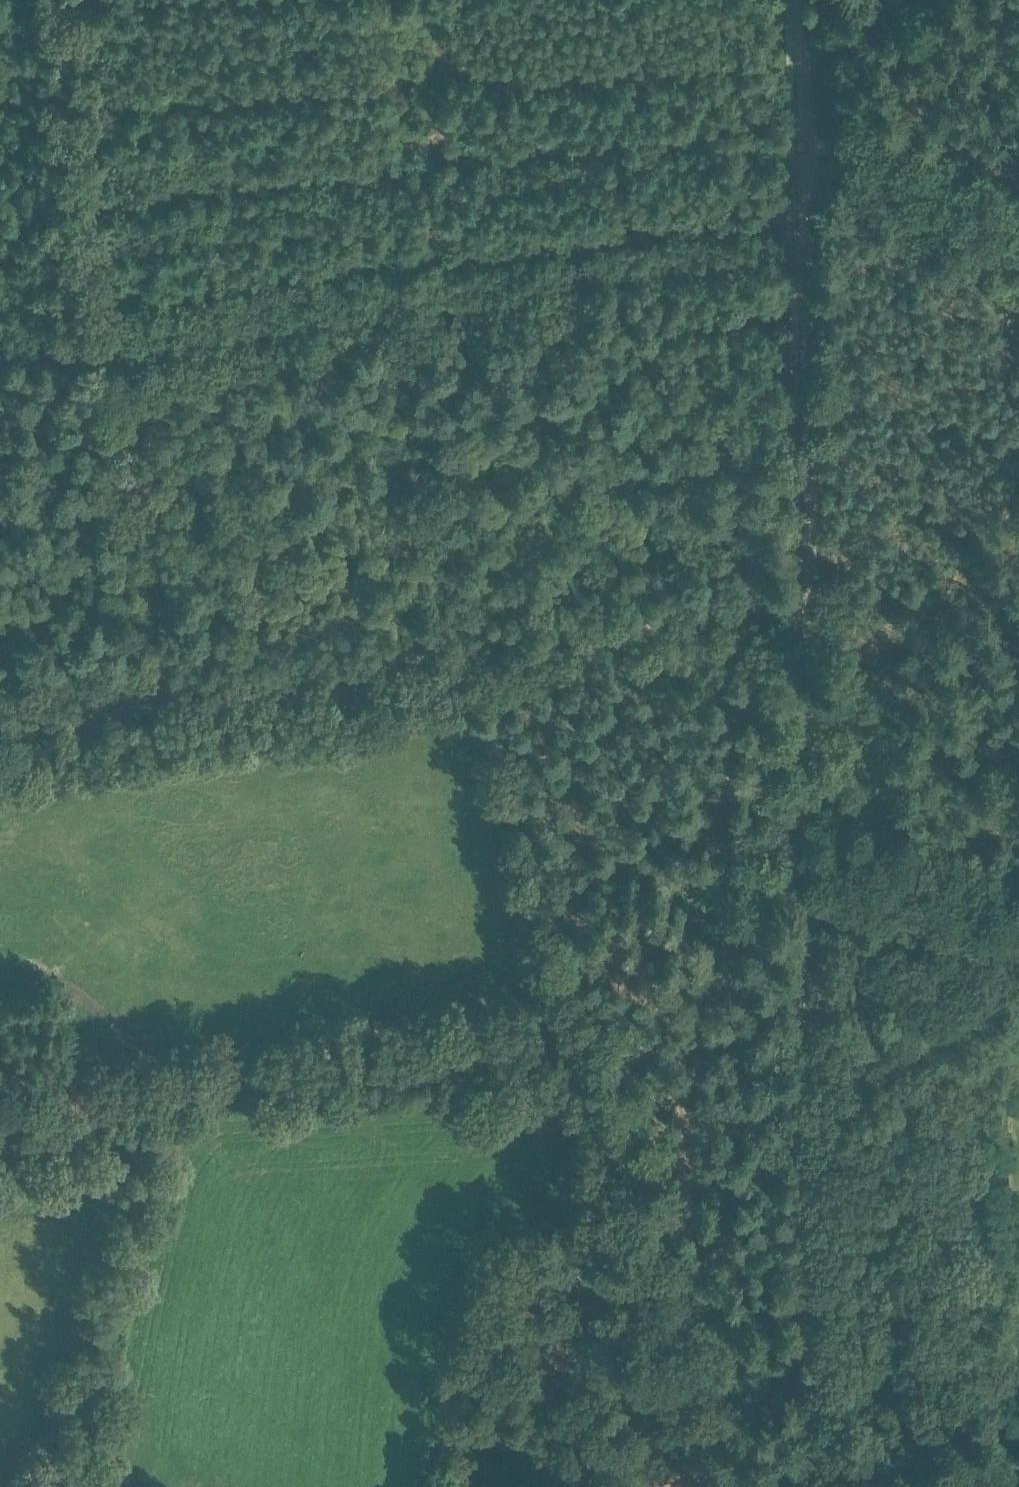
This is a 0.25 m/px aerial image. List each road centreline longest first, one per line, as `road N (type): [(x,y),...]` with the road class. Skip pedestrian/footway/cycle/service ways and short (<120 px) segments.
road 1 (track): [(802,581),(815,1486)]
road 2 (track): [(0,715),(802,581)]
road 3 (track): [(794,0),(802,581)]
road 4 (track): [(1018,223),(795,105)]
road 5 (track): [(1018,895),(793,815)]

